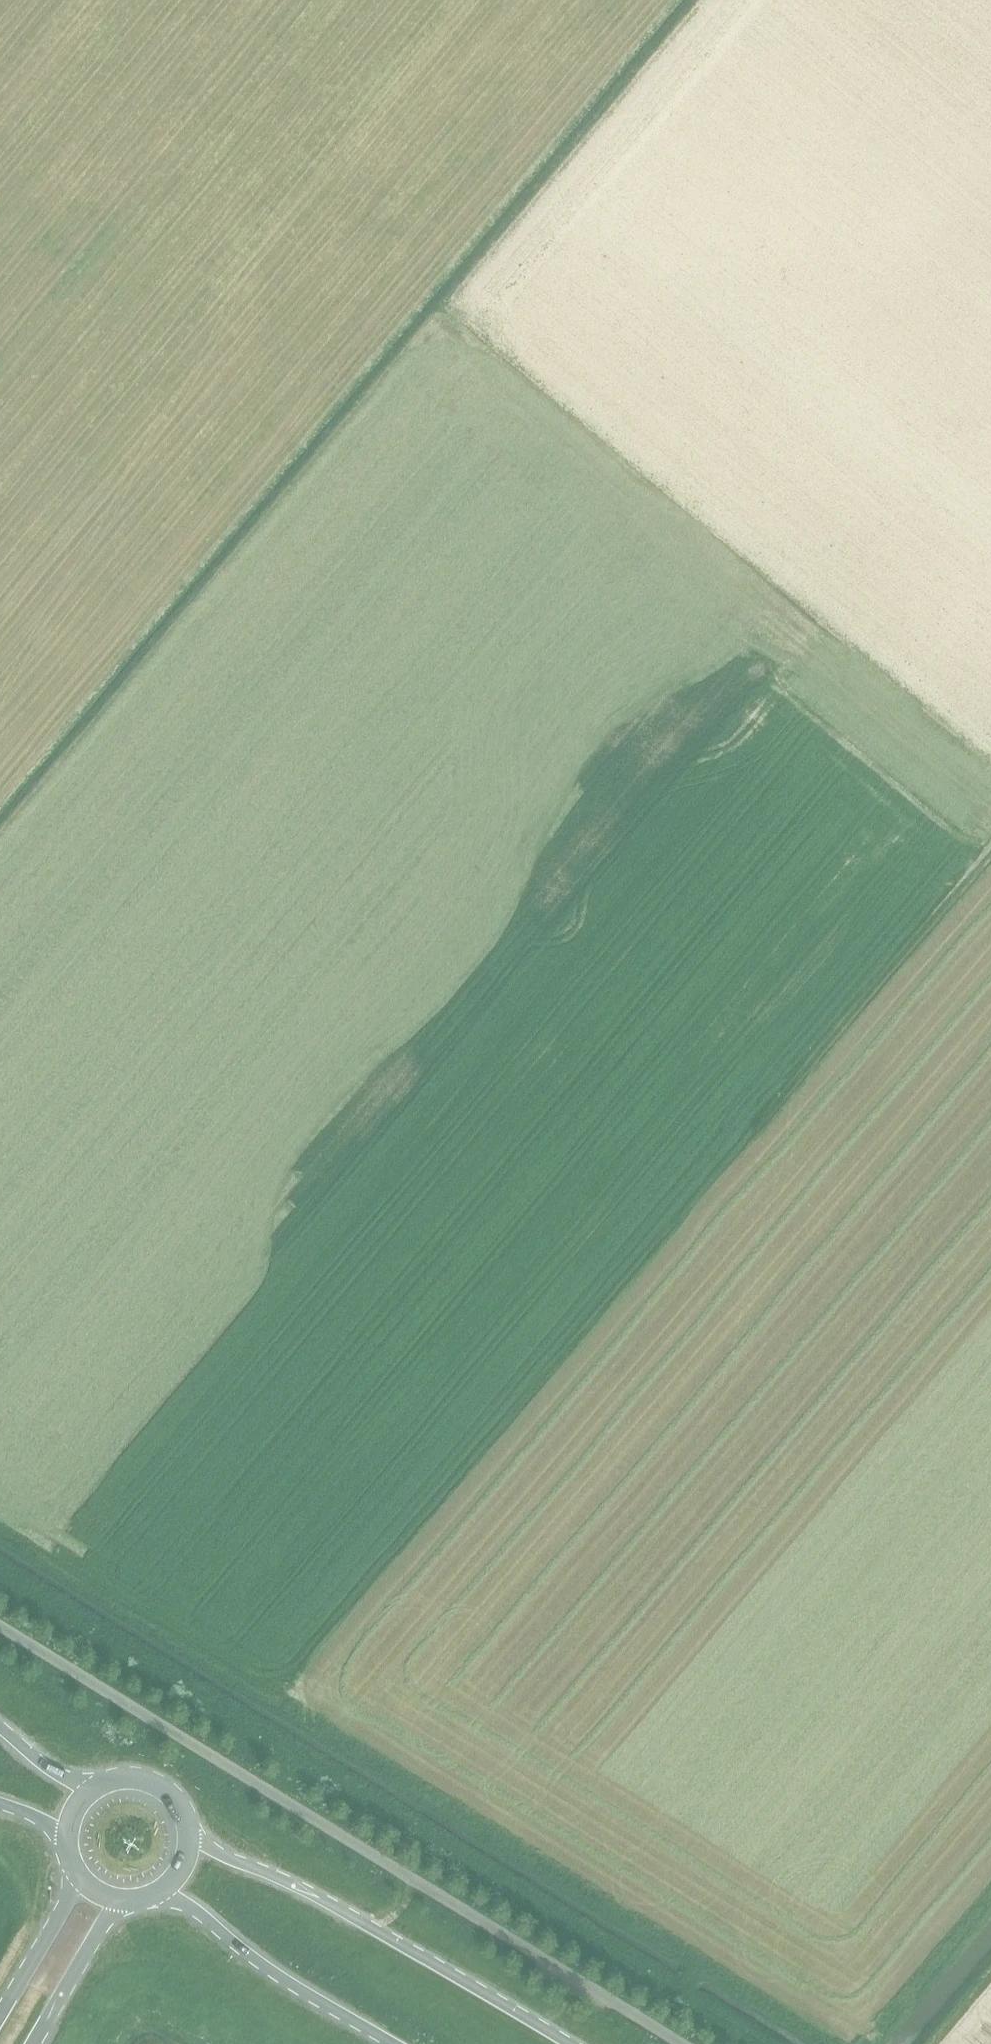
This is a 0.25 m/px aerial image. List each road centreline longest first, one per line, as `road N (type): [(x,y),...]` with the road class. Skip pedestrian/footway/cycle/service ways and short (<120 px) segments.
road 1 (unclassified): [(670,2043),(0,1634)]
road 2 (secondary): [(566,2043),(307,1890),(190,1834)]
road 3 (secondary): [(153,1896),(188,1906),(289,1983),(394,2043)]
road 4 (primary): [(34,2043),(122,1900)]
road 5 (primary): [(78,1877),(0,2012)]
road 6 (primary): [(190,1834),(165,1789),(126,1777),(94,1787)]

